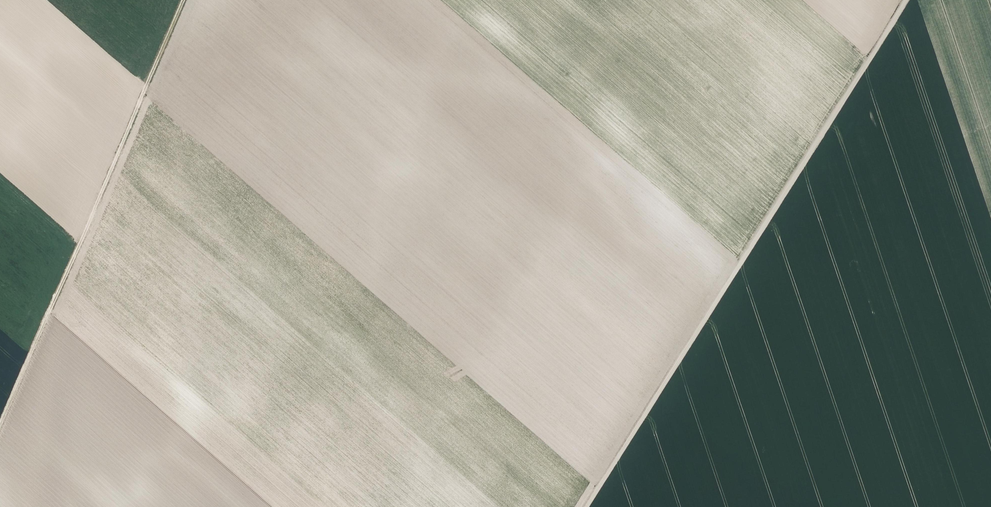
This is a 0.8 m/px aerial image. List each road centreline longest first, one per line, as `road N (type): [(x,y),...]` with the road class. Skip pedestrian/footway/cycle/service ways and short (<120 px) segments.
road 1 (track): [(585,506),(906,0)]
road 2 (track): [(184,0),(0,425)]

